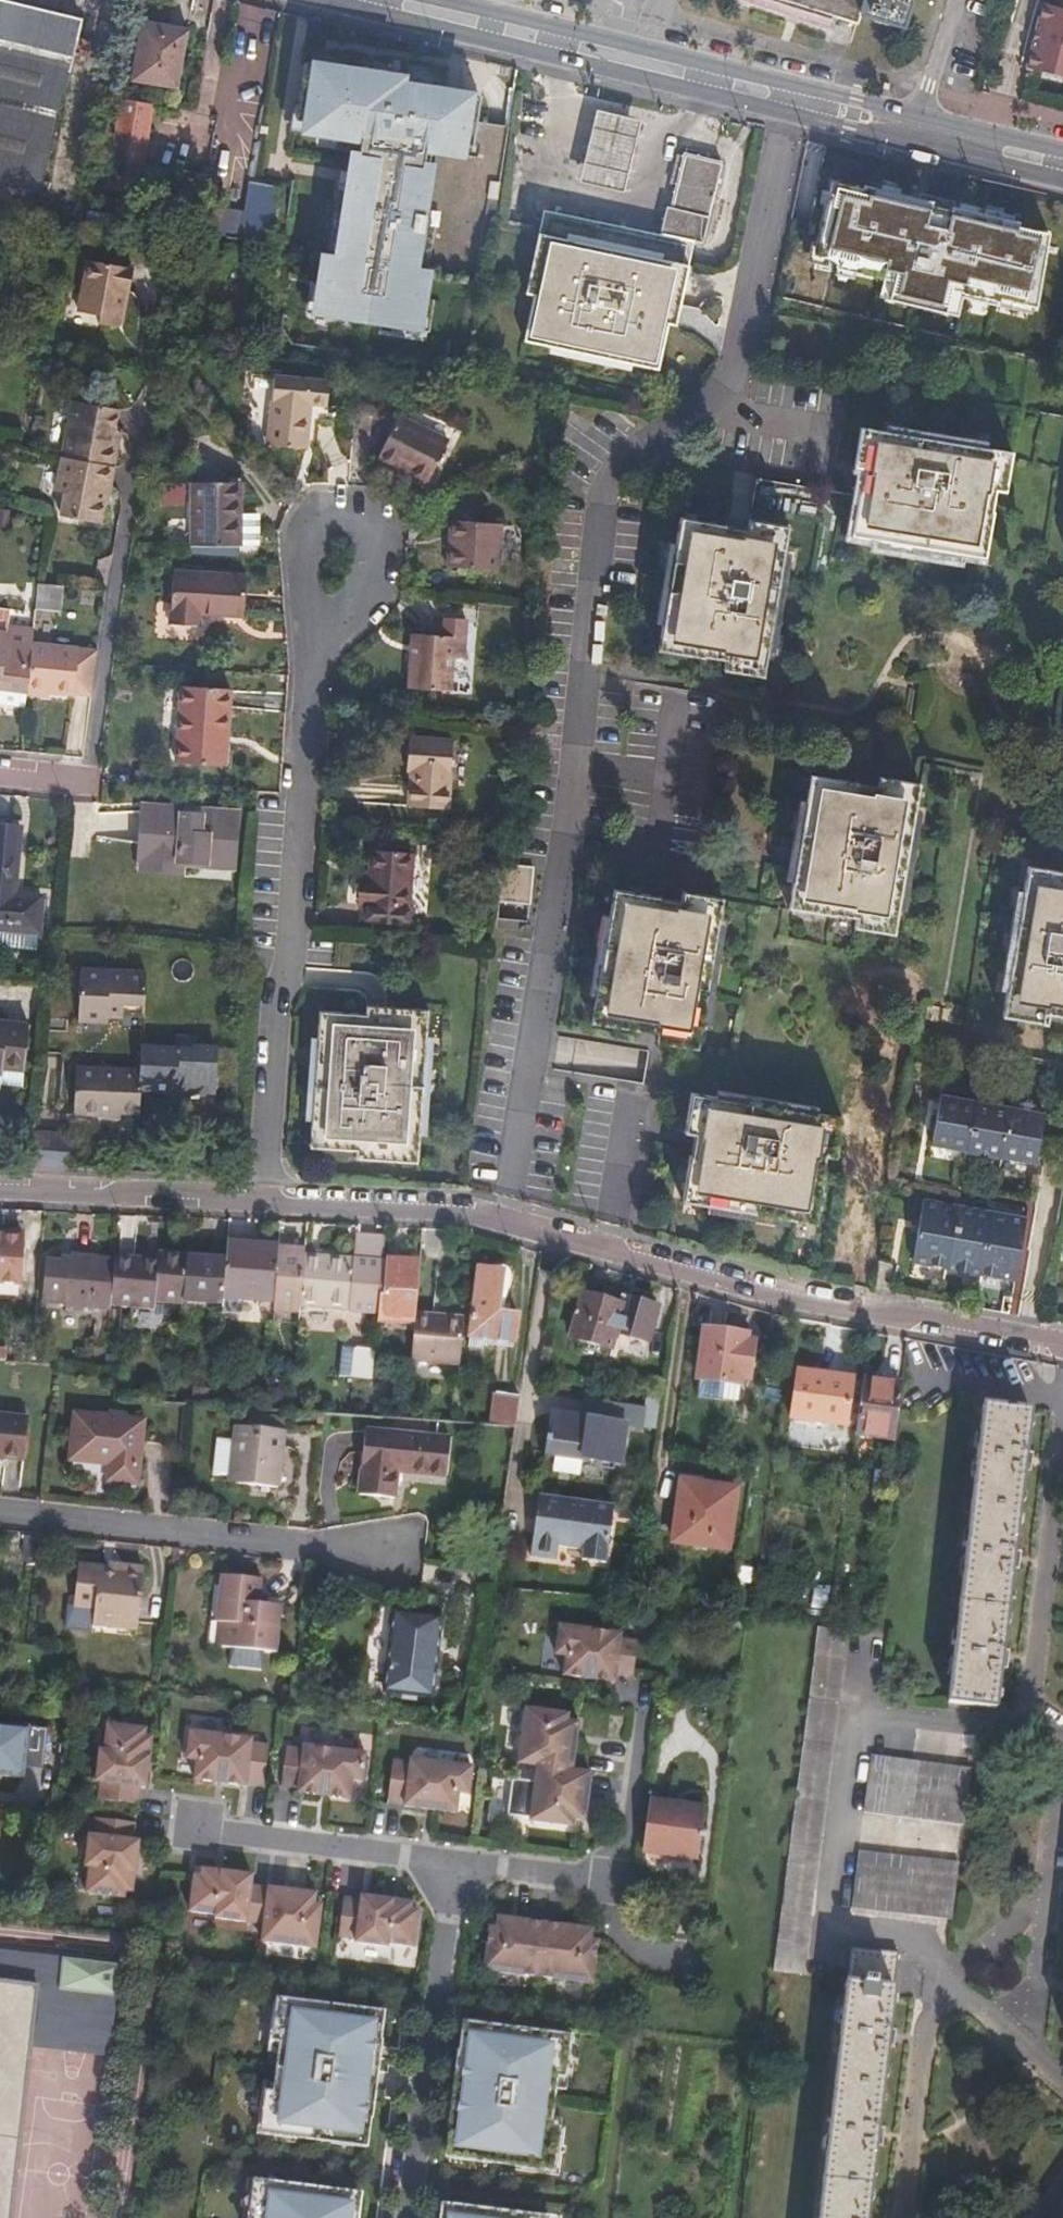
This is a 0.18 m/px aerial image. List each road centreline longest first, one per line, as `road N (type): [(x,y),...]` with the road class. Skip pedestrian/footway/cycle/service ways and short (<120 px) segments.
road 1 (residential): [(798,97),(744,331),(708,391),(620,466),(602,515),(568,834),(505,1221)]
road 2 (residential): [(1062,1346),(802,1301),(505,1221)]
road 3 (residential): [(505,1221),(453,1204),(0,1184)]
road 4 (secondary): [(389,0),(798,97)]
road 5 (residential): [(409,1556),(0,1513)]
road 6 (residential): [(456,1866),(409,2217)]
road 7 (residential): [(196,1829),(456,1866)]
road 8 (residential): [(627,1886),(649,1712),(637,1691)]
road 9 (residential): [(456,1866),(627,1886)]
road 10 (secondary): [(915,126),(1062,162)]
road 11 (residential): [(686,1968),(640,1959),(612,1937),(627,1886)]
road 12 (residential): [(915,126),(954,0)]
road 13 (secondary): [(798,97),(915,126)]

